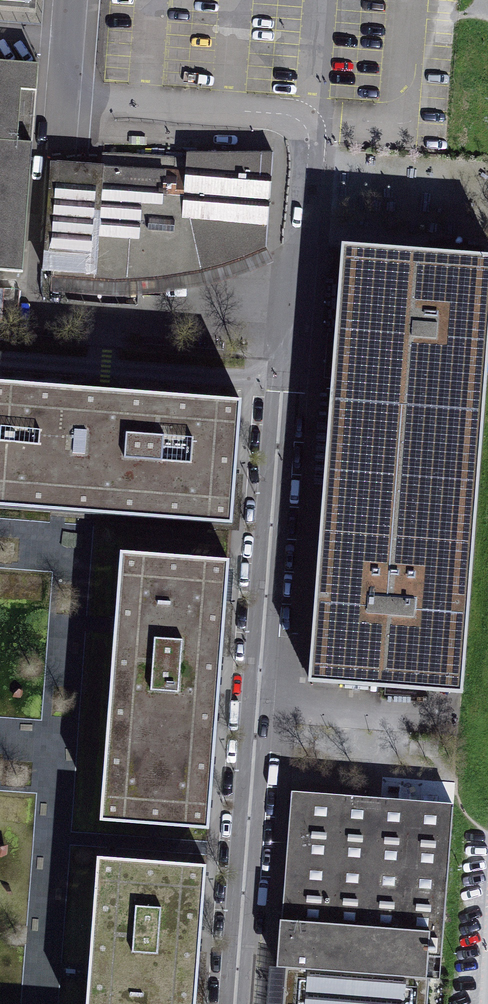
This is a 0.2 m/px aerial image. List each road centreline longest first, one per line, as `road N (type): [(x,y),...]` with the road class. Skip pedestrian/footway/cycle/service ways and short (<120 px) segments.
road 1 (residential): [(237,1003),(284,376)]
road 2 (residential): [(284,376),(0,362)]
road 3 (residential): [(284,376),(301,119)]

